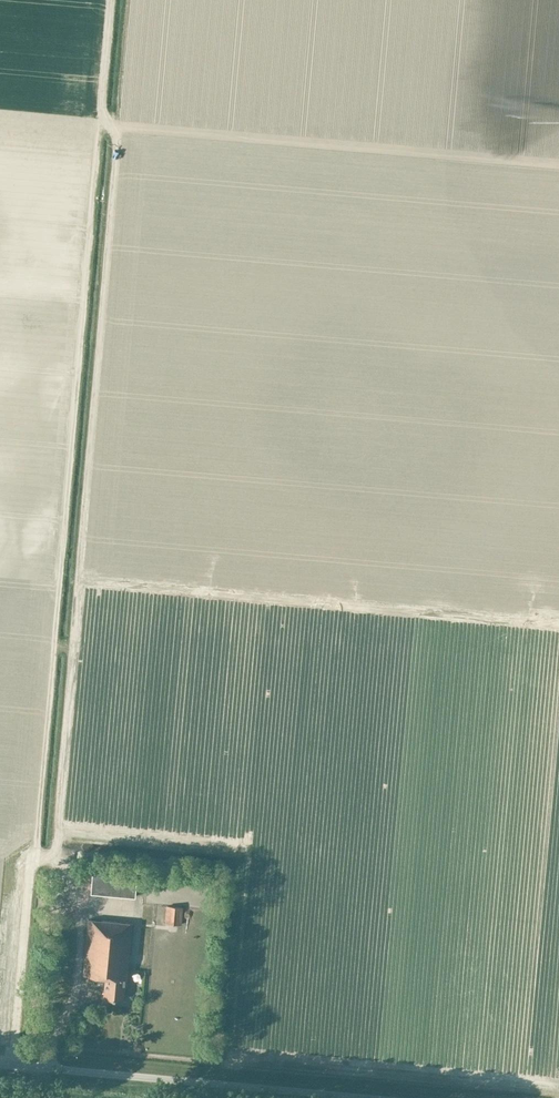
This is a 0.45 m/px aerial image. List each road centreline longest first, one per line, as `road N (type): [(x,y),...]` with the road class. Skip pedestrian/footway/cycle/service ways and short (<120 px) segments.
road 1 (track): [(70,882),(54,849),(116,141),(101,96),(109,0)]
road 2 (unclassified): [(359,1097),(0,1065)]

